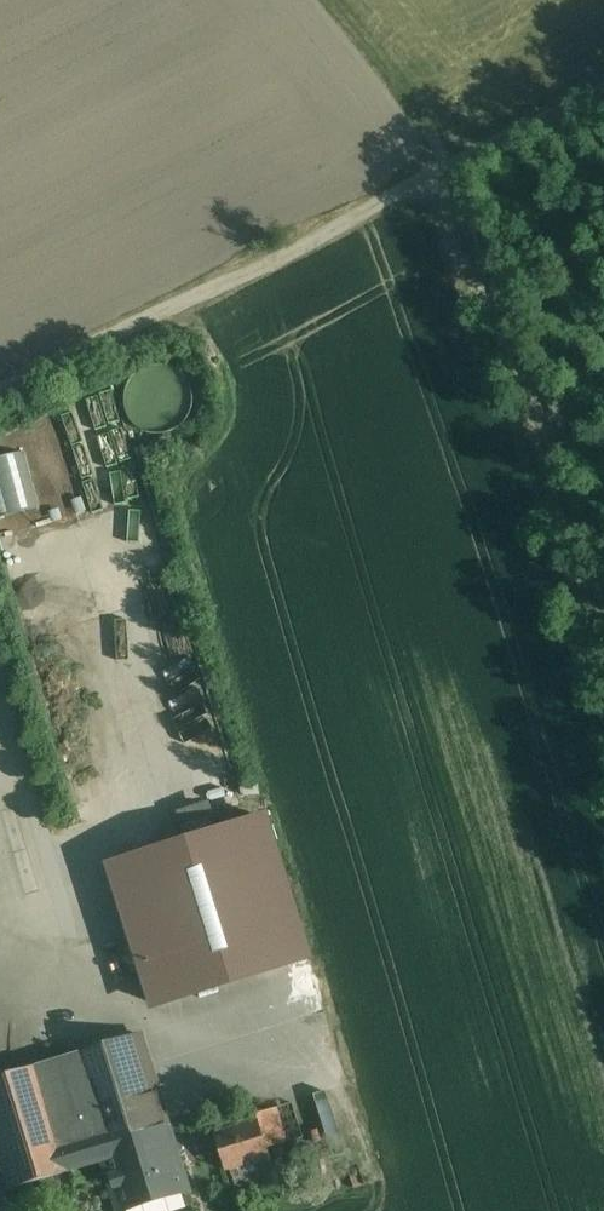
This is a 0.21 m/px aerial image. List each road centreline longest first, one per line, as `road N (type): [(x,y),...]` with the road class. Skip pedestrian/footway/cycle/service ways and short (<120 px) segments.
road 1 (track): [(603,641),(472,205),(437,175)]
road 2 (unclassified): [(437,175),(0,402)]
road 3 (track): [(603,90),(437,175)]

